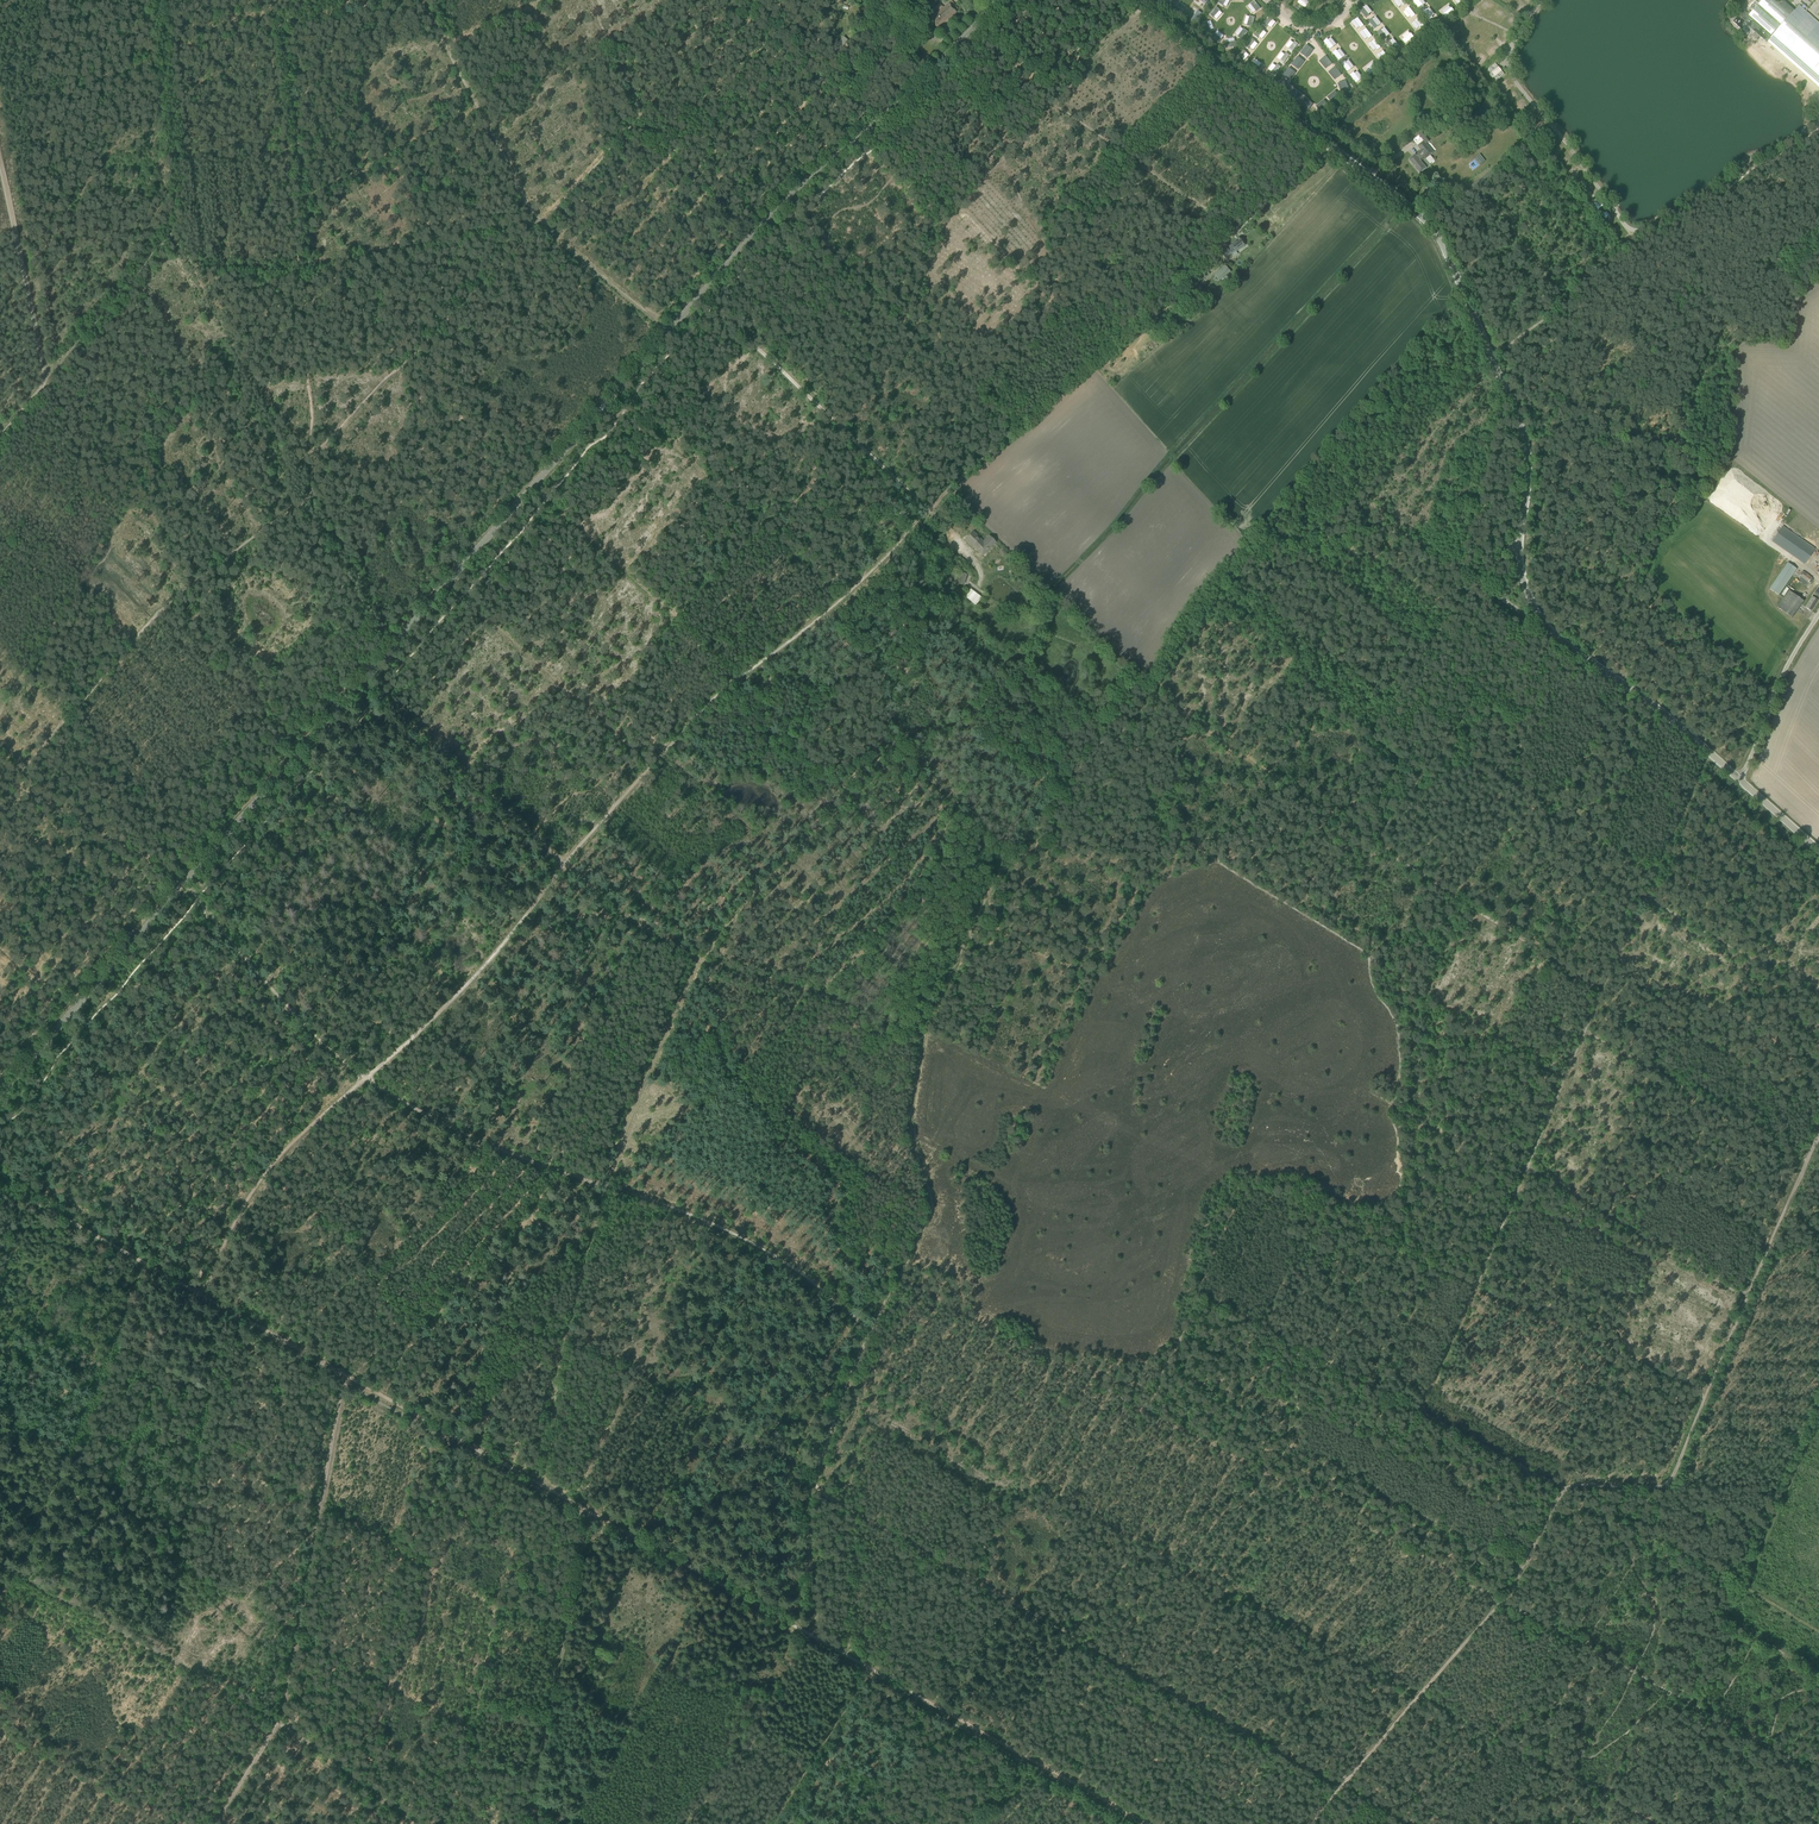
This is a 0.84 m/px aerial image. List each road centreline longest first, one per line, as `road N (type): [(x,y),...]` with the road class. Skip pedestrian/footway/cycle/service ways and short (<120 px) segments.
road 1 (secondary): [(0,1093),(694,289),(923,81),(996,0)]
road 2 (track): [(364,1079),(505,937),(726,685),(839,599),(1098,352),(1331,147)]
road 3 (track): [(1368,957),(1563,1080),(1602,990),(1146,697),(1258,541),(1295,553),(1387,530),(1458,569)]
road 4 (unclassified): [(1740,780),(1539,618),(1518,553),(1528,454),(1436,234),(1138,0)]
road 5 (track): [(899,1277),(932,1207),(912,1126),(927,1030),(1006,861),(1071,770),(1368,957)]
road 6 (track): [(206,1299),(927,1701)]
road 7 (track): [(872,1328),(899,1277),(1145,1411),(1234,1205),(1253,1183)]
road 8 (track): [(364,1079),(513,1154),(716,1226),(776,1257),(872,1328)]
road 9 (track): [(313,457),(533,220),(358,258)]
road 10 (track): [(1563,1489),(1667,1488),(1808,1159)]
road 11 (track): [(531,833),(653,936),(697,962),(609,1187)]
road 12 (track): [(302,468),(311,485),(170,603),(20,785)]
road 13 (track): [(105,525),(226,321),(302,468)]
road 14 (track): [(1656,873),(1443,742),(1530,617)]
road 15 (track): [(1818,145),(1583,276),(1564,305),(1492,357)]
road 16 (track): [(1252,1465),(1584,1640)]
road 17 (track): [(1145,1411),(1252,1465),(1251,1474),(1192,1556),(1187,1579),(1110,1662)]
road 18 (track): [(0,1599),(143,1265)]
road 19 (track): [(278,1722),(343,1382)]
road 20 (track): [(1,435),(176,228),(177,176)]
road 21 (track): [(0,1567),(278,1722)]
road 22 (track): [(1238,77),(1020,276)]
road 23 (track): [(747,238),(658,149),(590,0)]
road 24 (track): [(1370,1755),(1502,1594),(1540,1528)]
road 25 (track): [(203,1306),(249,1201),(293,1143),(364,1079)]
road 26 (track): [(1343,1787),(1110,1662)]
road 27 (track): [(1420,777),(1369,733),(1477,581)]
road 28 (track): [(951,372),(780,203)]
road 29 (track): [(927,1030),(697,962)]
road 30 (track): [(848,270),(935,191),(1020,276)]
road 31 (track): [(1604,1044),(1808,1159)]
road 32 (track): [(0,148),(50,374)]
road 33 (track): [(1012,1605),(813,1489)]
road 34 (track): [(531,833),(361,679)]
road 35 (track): [(1475,1284),(1563,1080)]
road 36 (track): [(20,785),(195,873),(198,899)]
road 37 (track): [(336,1058),(198,899)]
road 38 (track): [(970,1726),(1147,1823)]
road 39 (track): [(1818,996),(1643,904)]
road 40 (track): [(314,263),(313,457)]
road 41 (unclassified): [(1740,780),(1791,657),(1818,615)]
road 42 (track): [(1458,569),(1507,393)]
road 43 (track): [(774,1823),(869,1668)]
road 44 (track): [(825,413),(694,289)]
road 45 (track): [(154,1823),(0,1735)]
road 46 (track): [(813,1489),(872,1328)]
road 47 (track): [(817,1649),(807,1506),(813,1489)]
road 48 (track): [(1563,1489),(1423,1413)]
road 49 (track): [(639,110),(533,220)]
road 50 (track): [(314,263),(295,112)]
road 51 (track): [(1017,74),(1139,163)]
road 52 (track): [(0,710),(72,584)]
road 53 (track): [(1423,1413),(1475,1284)]
road 54 (track): [(927,511),(829,416)]
road 55 (track): [(1020,276),(1032,292),(951,372)]
road 56 (track): [(1656,873),(1710,752)]
road 57 (track): [(278,1722),(383,1800)]
road 58 (track): [(927,1701),(1012,1605)]
road 59 (track): [(212,1823),(278,1722)]

